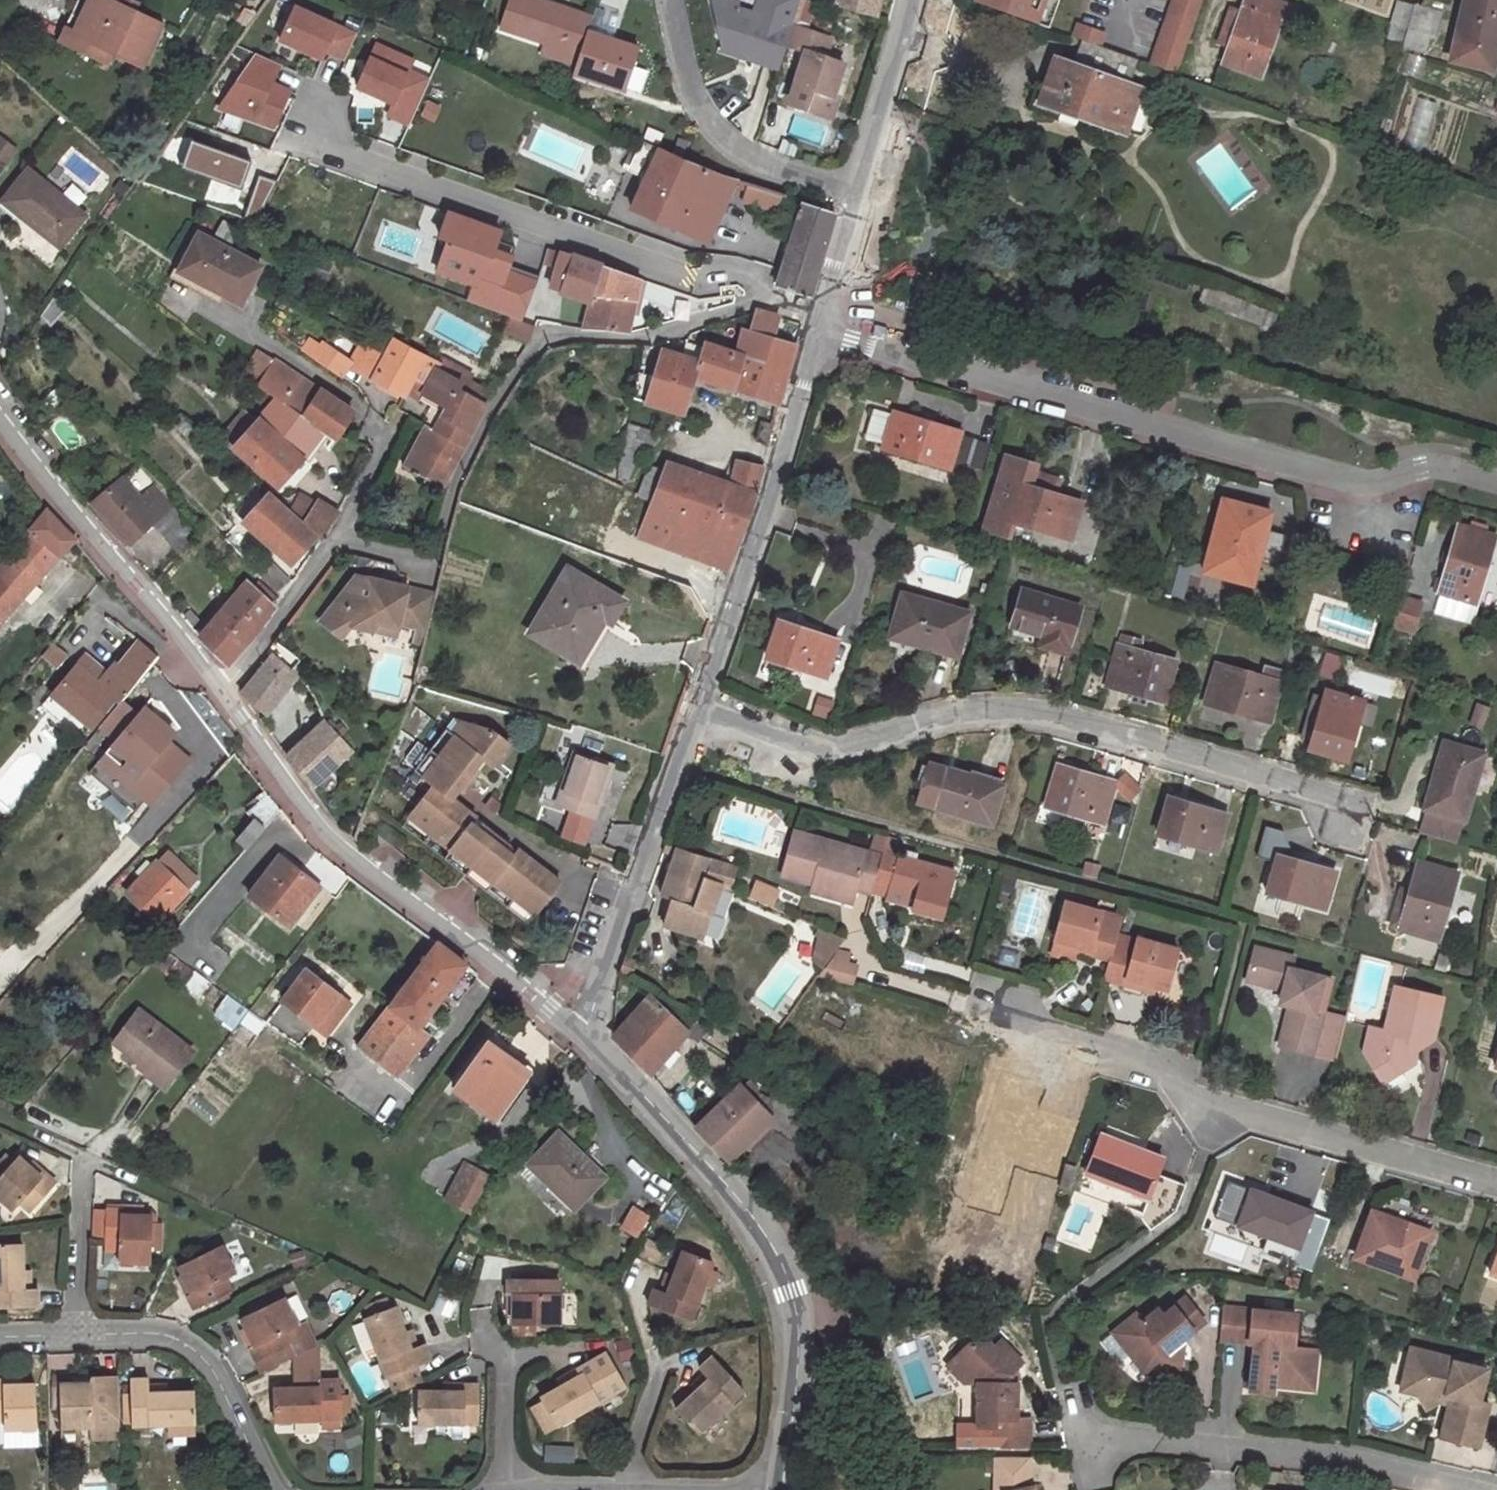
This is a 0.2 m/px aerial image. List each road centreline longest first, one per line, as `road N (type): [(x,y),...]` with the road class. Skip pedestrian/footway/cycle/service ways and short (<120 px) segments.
road 1 (residential): [(767,292),(647,340),(566,337),(538,345),(455,477),(432,561),(336,542),(220,689)]
road 2 (residential): [(816,335),(1363,481),(1422,468),(1496,484)]
road 3 (residential): [(1341,805),(1036,714),(978,712),(826,750),(696,705)]
road 4 (residential): [(1496,1181),(1214,1110),(1146,1056),(997,1006)]
road 5 (tertiary): [(582,1037),(710,1169),(776,1258),(789,1293),(794,1359),(777,1489)]
road 6 (tertiary): [(220,689),(324,837),(582,1037)]
road 7 (residential): [(301,136),(767,292)]
road 8 (residential): [(1071,1449),(1126,1437),(1348,1459),(1474,1489)]
road 9 (tertiary): [(696,705),(816,335)]
road 10 (tertiary): [(696,705),(582,1037)]
road 11 (tertiary): [(0,423),(220,689)]
road 12 (residential): [(665,0),(699,117),(745,155),(856,192)]
road 13 (residential): [(74,1335),(157,1334),(189,1346),(216,1376),(271,1489)]
road 14 (track): [(225,1222),(0,1119)]
road 15 (tertiary): [(856,192),(913,0)]
road 16 (residential): [(74,1335),(80,1157)]
road 17 (residential): [(505,1489),(502,1352),(485,1334)]
road 18 (residential): [(629,1489),(631,1453),(658,1375),(650,1348)]
road 19 (tertiary): [(822,313),(856,192)]

